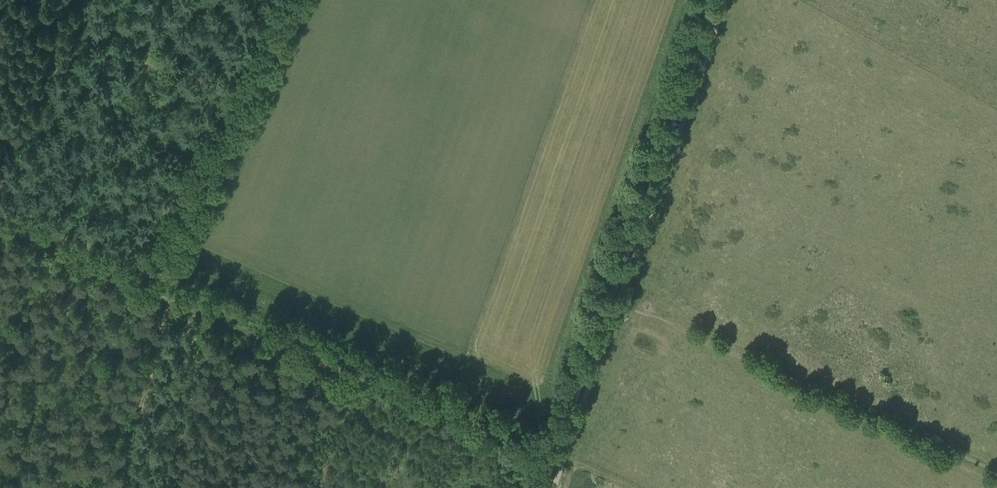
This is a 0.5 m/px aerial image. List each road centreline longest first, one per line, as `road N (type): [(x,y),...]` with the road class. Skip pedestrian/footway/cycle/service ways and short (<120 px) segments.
road 1 (track): [(0,227),(563,460)]
road 2 (track): [(692,0),(544,425),(544,453)]
road 3 (track): [(724,0),(618,303)]
road 4 (track): [(269,0),(132,283)]
road 5 (track): [(92,0),(0,181)]
road 6 (track): [(171,300),(118,487)]
road 7 (track): [(618,303),(563,460)]

